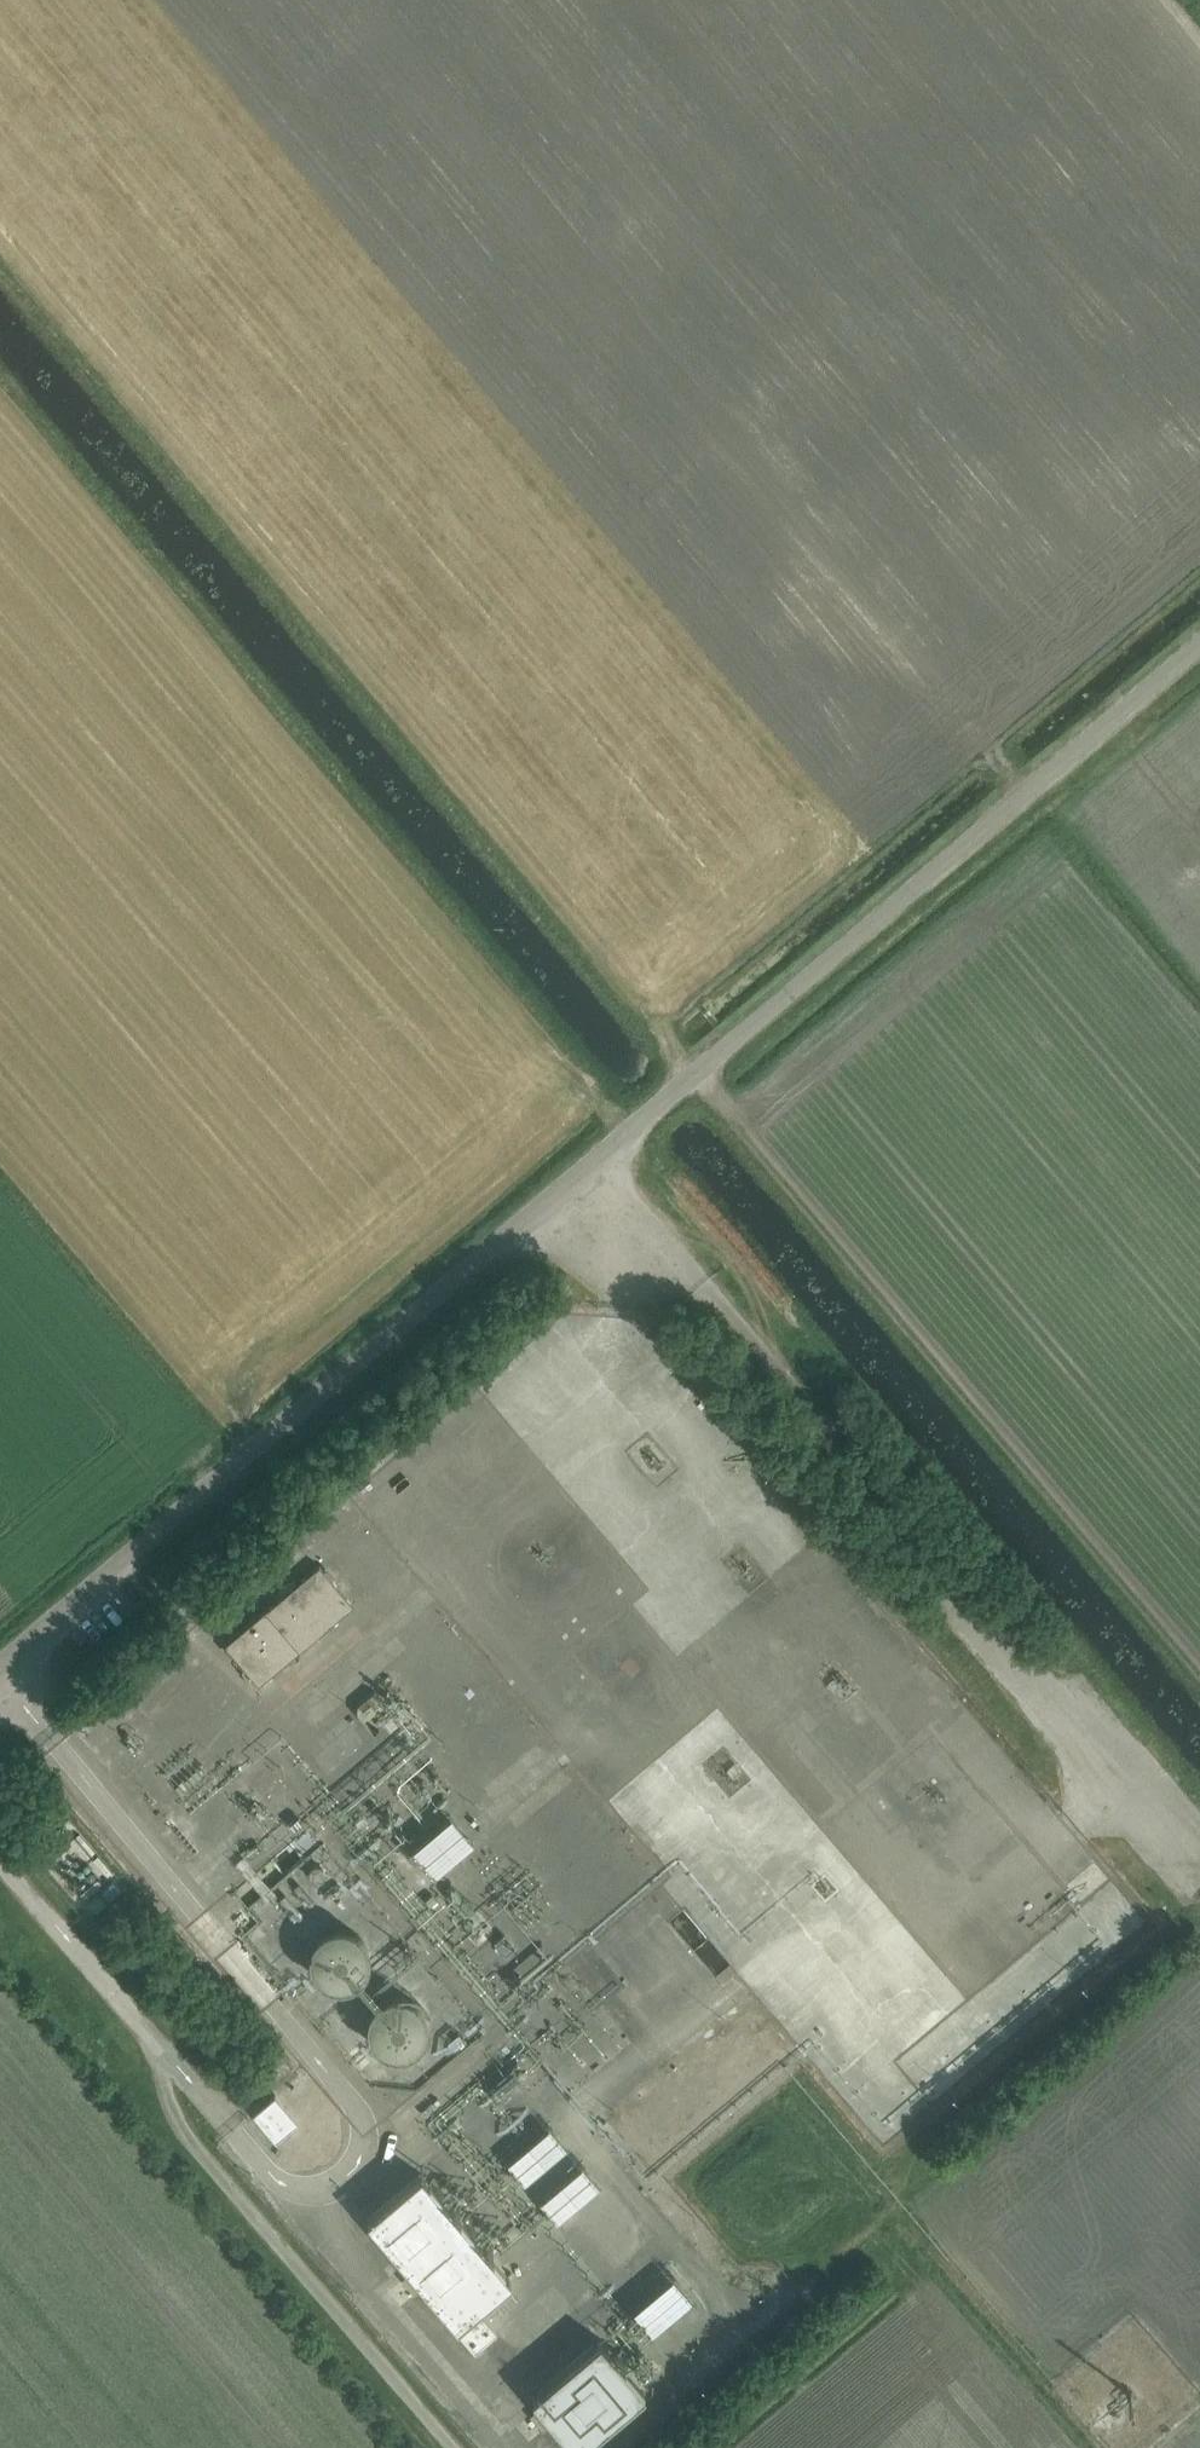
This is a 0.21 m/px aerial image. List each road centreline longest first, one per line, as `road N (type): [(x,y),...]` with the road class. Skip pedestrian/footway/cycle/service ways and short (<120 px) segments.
road 1 (unclassified): [(0,1661),(1199,642)]

